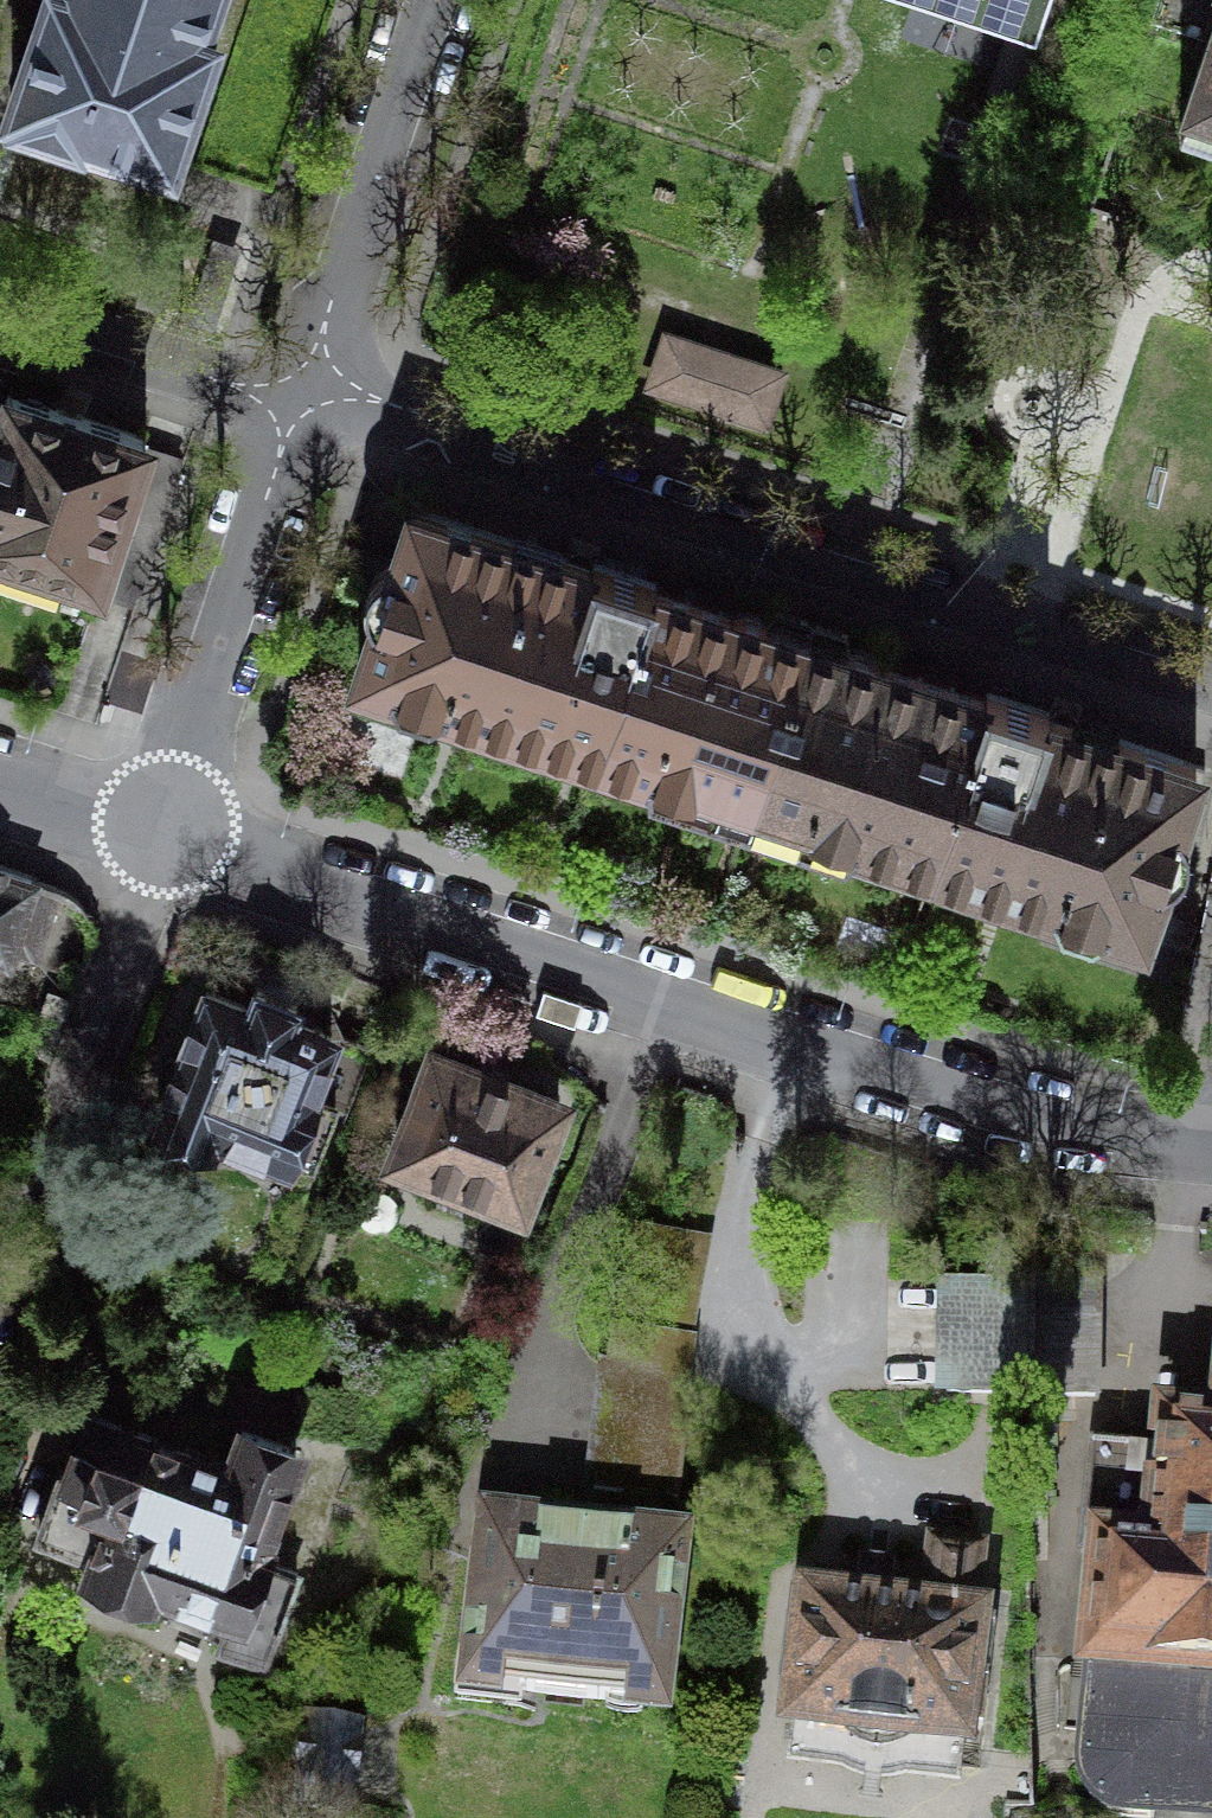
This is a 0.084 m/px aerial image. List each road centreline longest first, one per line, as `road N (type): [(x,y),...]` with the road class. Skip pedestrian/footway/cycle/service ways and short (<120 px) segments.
road 1 (residential): [(163,829),(1044,1119),(1211,1142)]
road 2 (residential): [(300,396),(379,411),(1211,683)]
road 3 (residential): [(0,1280),(163,829)]
road 4 (residential): [(300,396),(163,829)]
road 5 (residential): [(432,0),(300,396)]
road 6 (residential): [(0,309),(232,385),(300,396)]
road 7 (residential): [(0,776),(163,829)]

